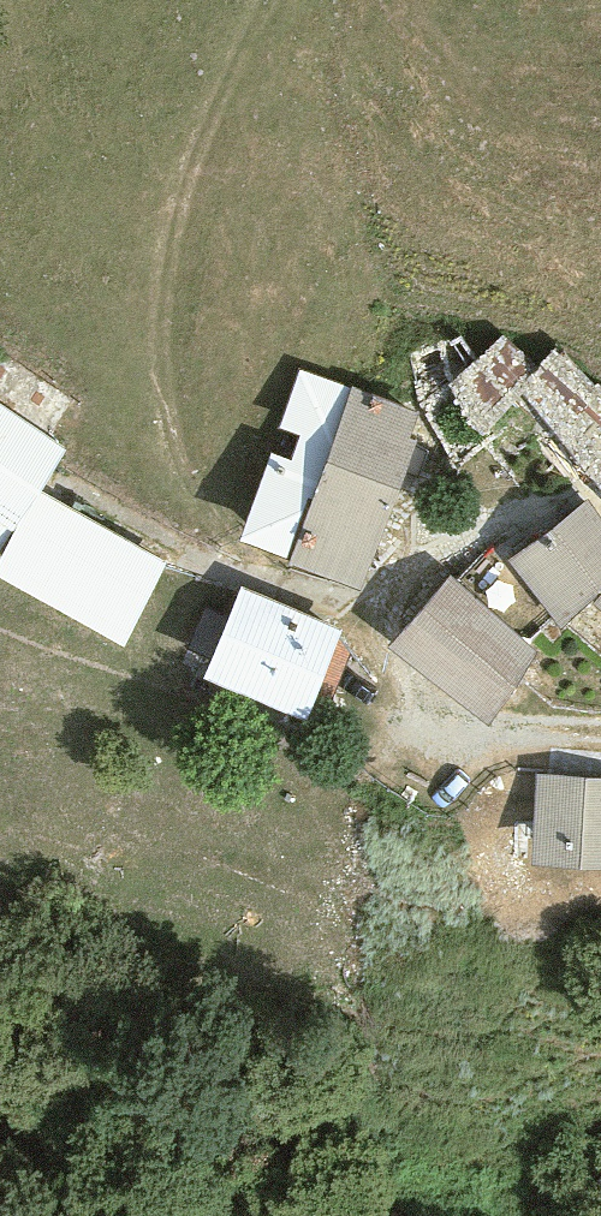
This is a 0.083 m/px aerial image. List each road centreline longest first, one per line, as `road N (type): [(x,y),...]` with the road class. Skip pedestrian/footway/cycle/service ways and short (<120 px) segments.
road 1 (track): [(271,0),(217,108),(174,232),(152,379),(186,514),(221,579),(346,624),(370,683),(438,743),(565,732),(600,737)]

